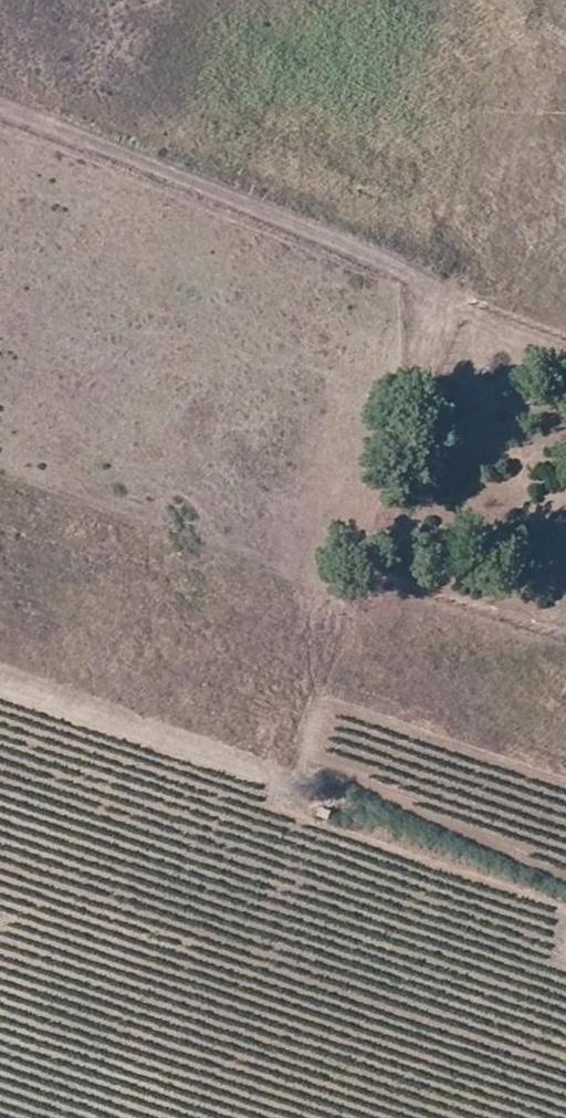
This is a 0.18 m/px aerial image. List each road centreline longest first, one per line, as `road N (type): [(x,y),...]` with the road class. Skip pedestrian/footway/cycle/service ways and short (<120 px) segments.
road 1 (track): [(448,303),(365,255),(0,113)]

